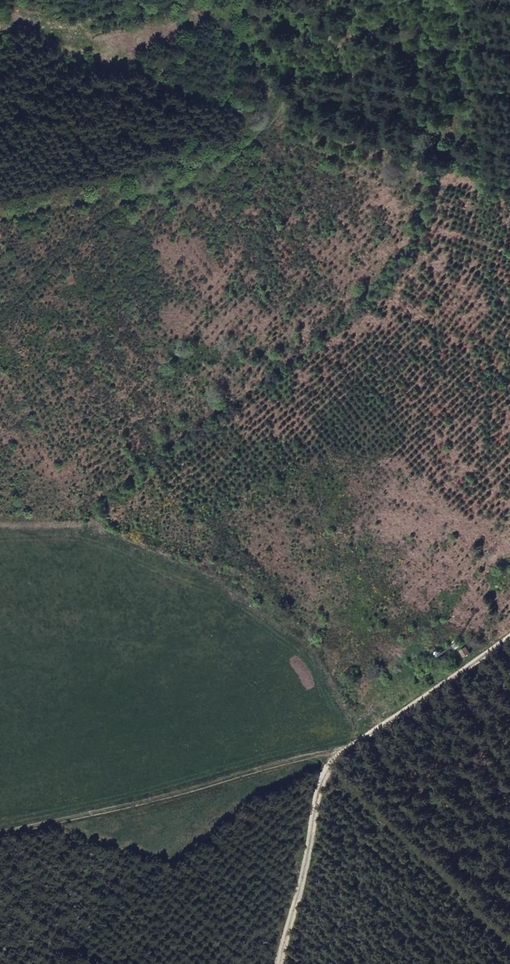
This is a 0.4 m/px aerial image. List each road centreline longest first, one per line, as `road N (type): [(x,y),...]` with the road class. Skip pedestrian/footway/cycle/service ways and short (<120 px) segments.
road 1 (track): [(509,639),(347,748),(0,833)]
road 2 (track): [(0,232),(200,186),(283,118),(278,49),(253,0)]

